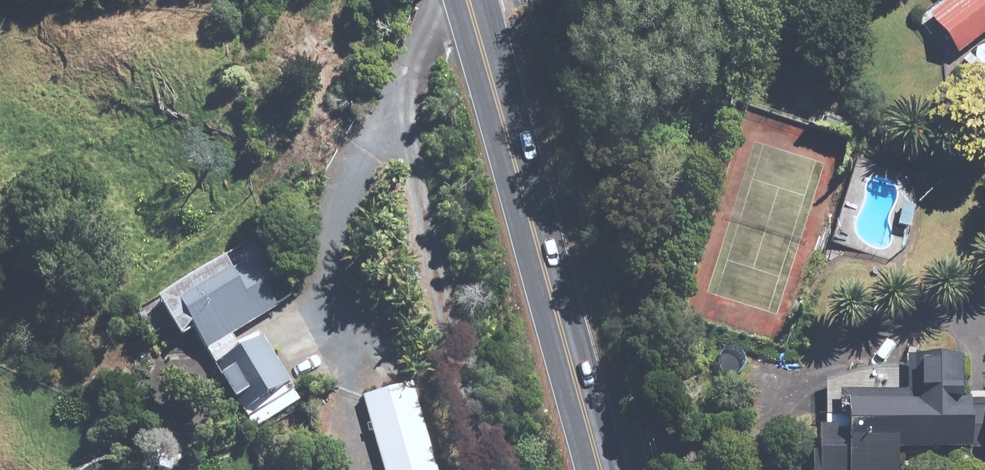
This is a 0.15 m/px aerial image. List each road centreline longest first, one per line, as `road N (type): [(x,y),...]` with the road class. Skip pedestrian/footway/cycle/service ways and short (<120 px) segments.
road 1 (secondary): [(601,469),(471,0)]

